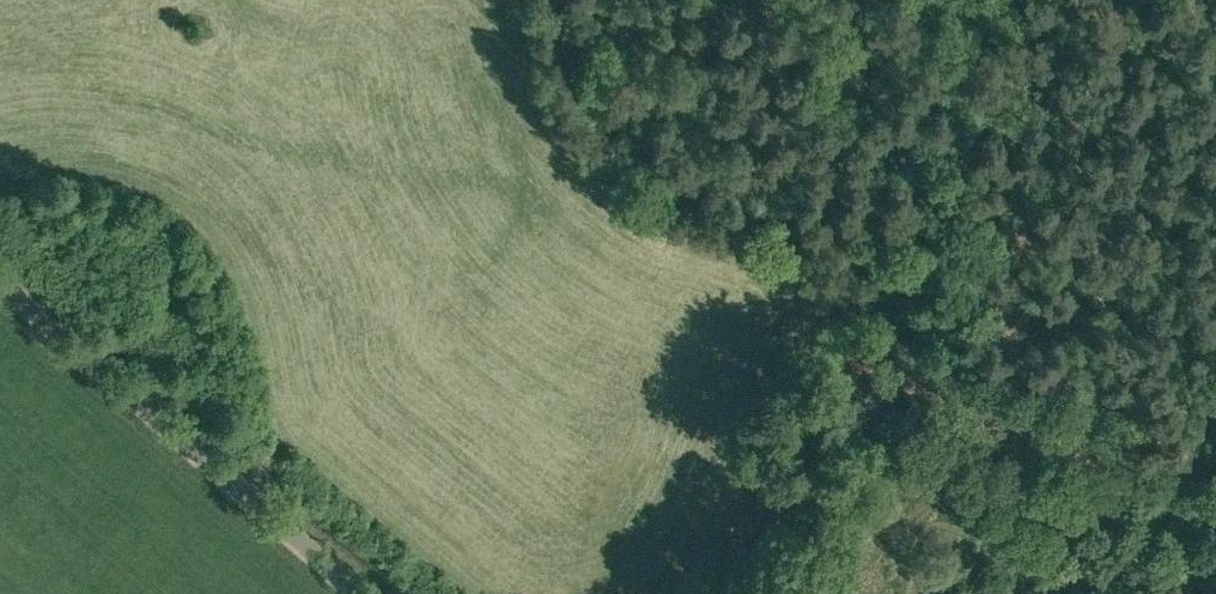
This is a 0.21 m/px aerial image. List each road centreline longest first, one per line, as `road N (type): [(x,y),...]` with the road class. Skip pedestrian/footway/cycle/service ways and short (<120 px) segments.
road 1 (unclassified): [(356,593),(0,287)]

